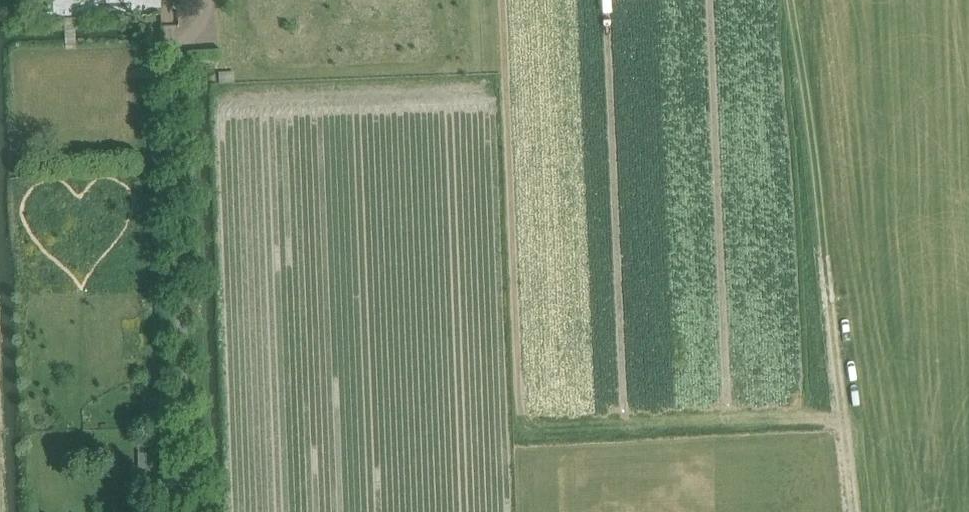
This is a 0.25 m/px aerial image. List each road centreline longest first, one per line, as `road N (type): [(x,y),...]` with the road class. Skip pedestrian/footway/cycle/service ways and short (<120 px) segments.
road 1 (track): [(795,65),(858,511)]

